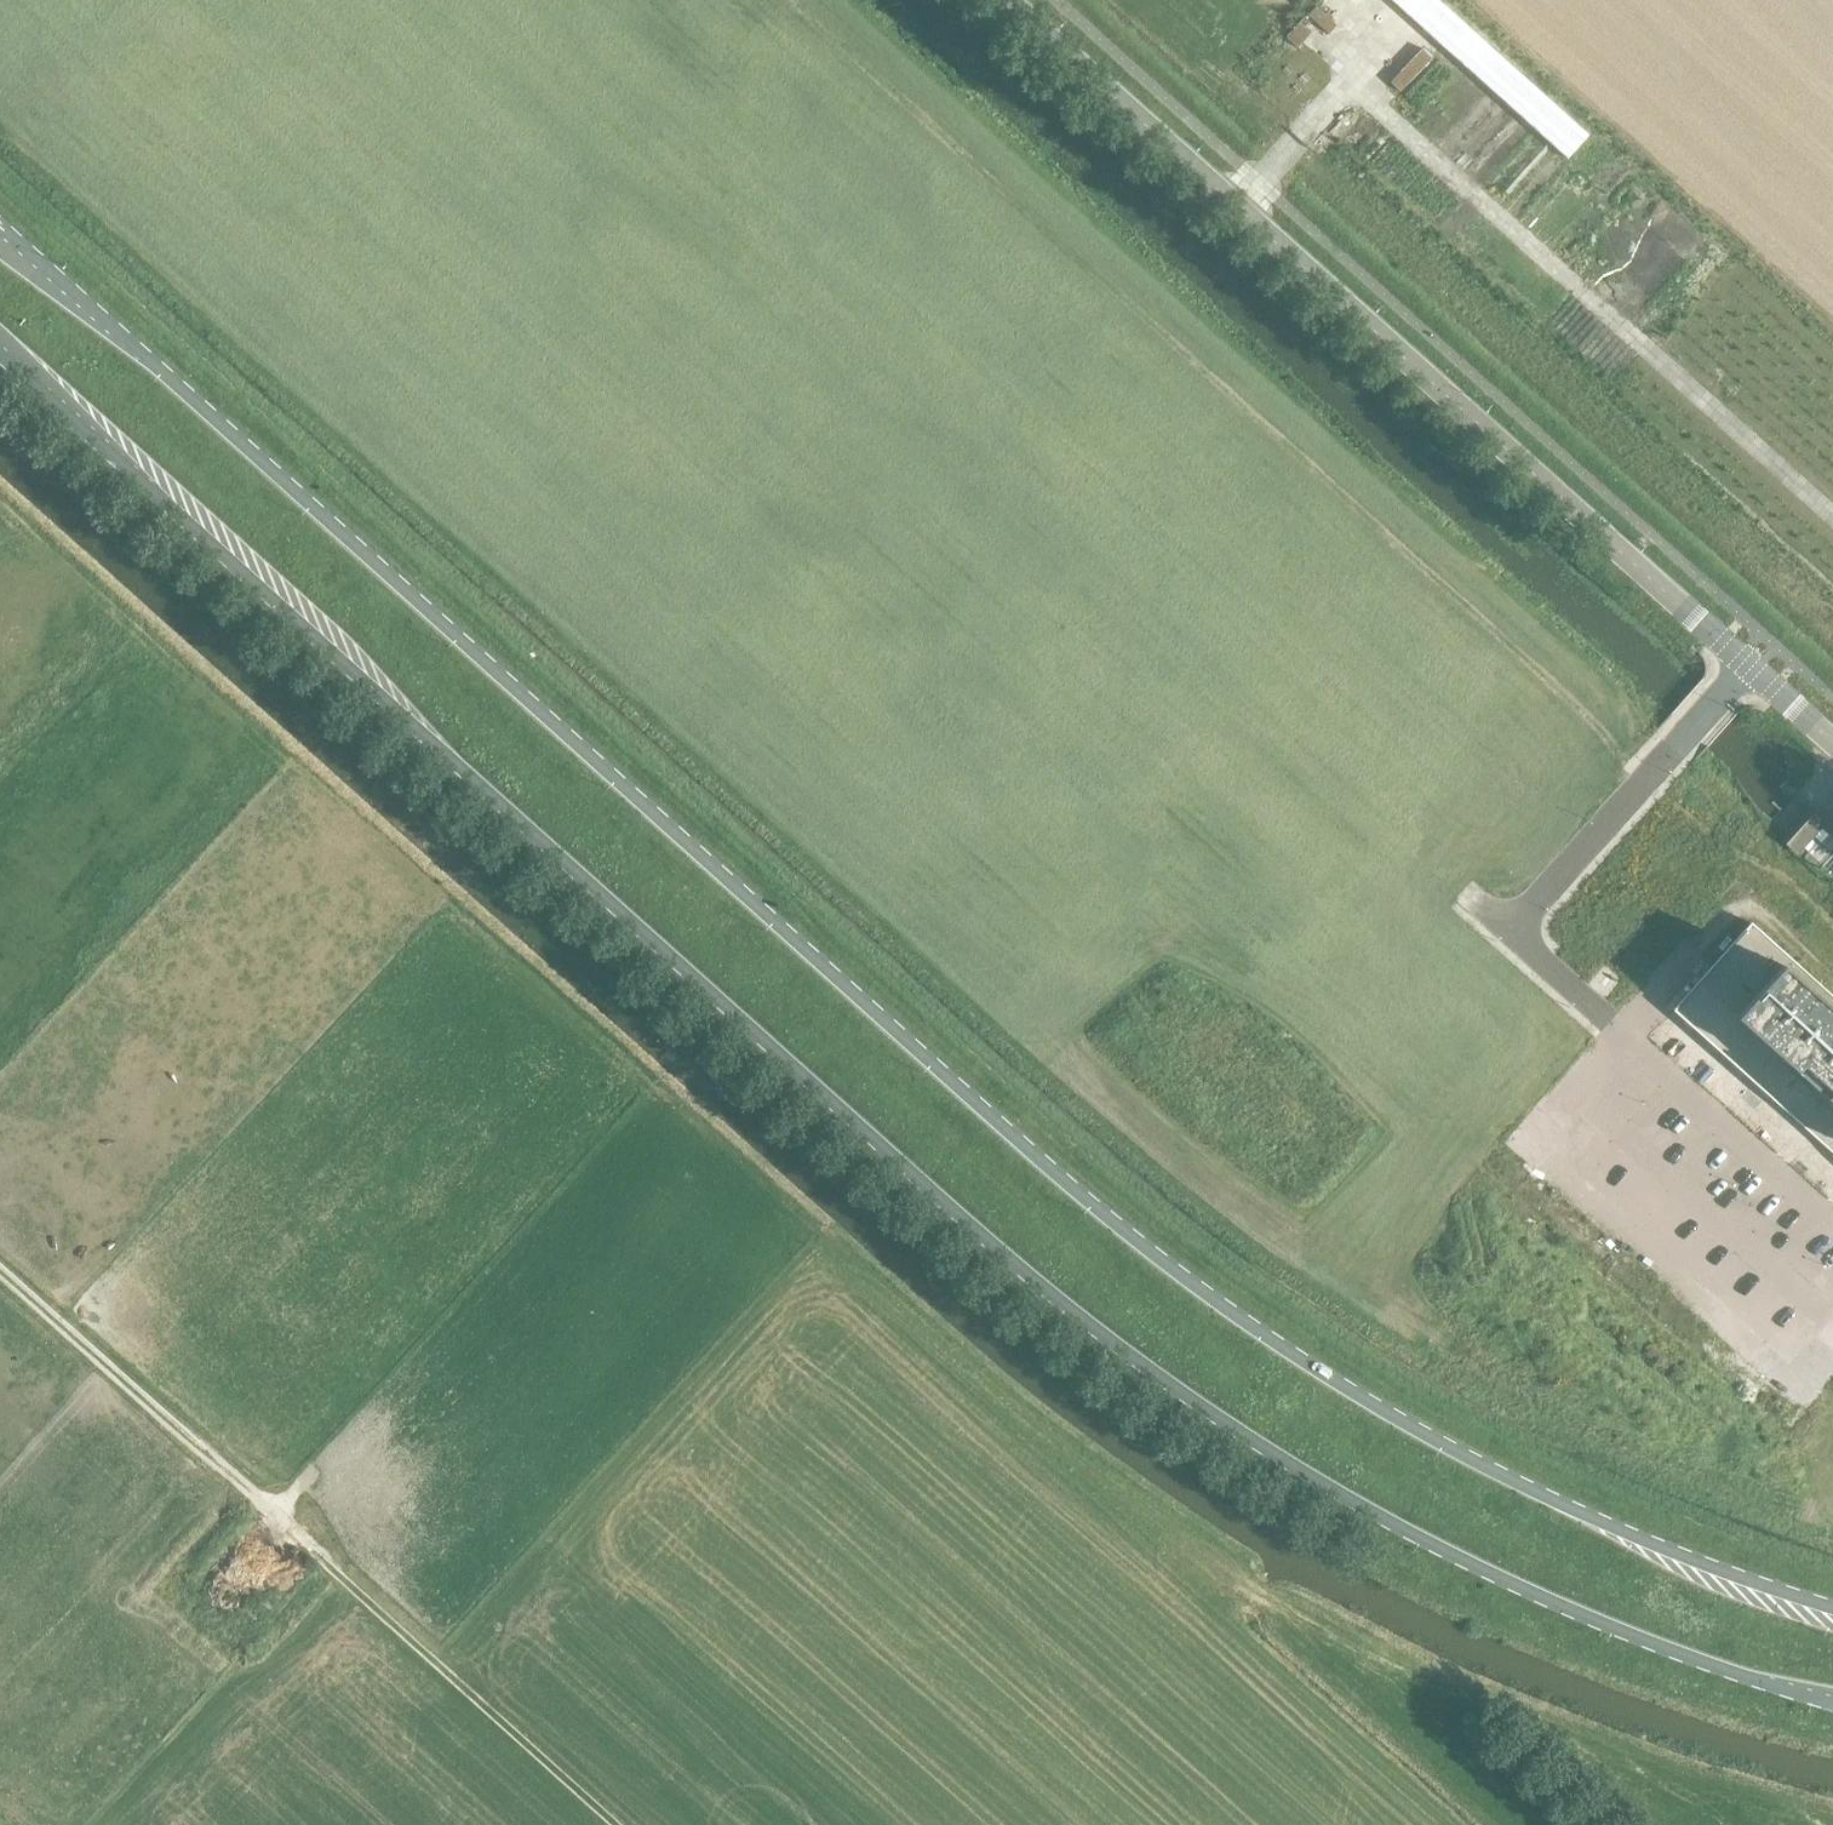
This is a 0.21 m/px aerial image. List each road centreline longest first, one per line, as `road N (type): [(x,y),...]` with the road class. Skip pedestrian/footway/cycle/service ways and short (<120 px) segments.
road 1 (secondary): [(1832,1611),(1588,1517),(1382,1411),(1169,1273),(0,233)]
road 2 (secondary): [(0,343),(1135,1361),(1328,1486),(1557,1604),(1832,1702)]
road 3 (track): [(1650,770),(785,0)]
road 4 (track): [(198,1824),(384,1628),(0,1286)]
road 5 (unclassified): [(1239,202),(1753,659)]
road 6 (unclassified): [(1753,659),(1509,929),(1627,1035)]
road 7 (unclassified): [(1013,0),(1239,202)]
road 8 (unclassified): [(1239,202),(1365,58)]

